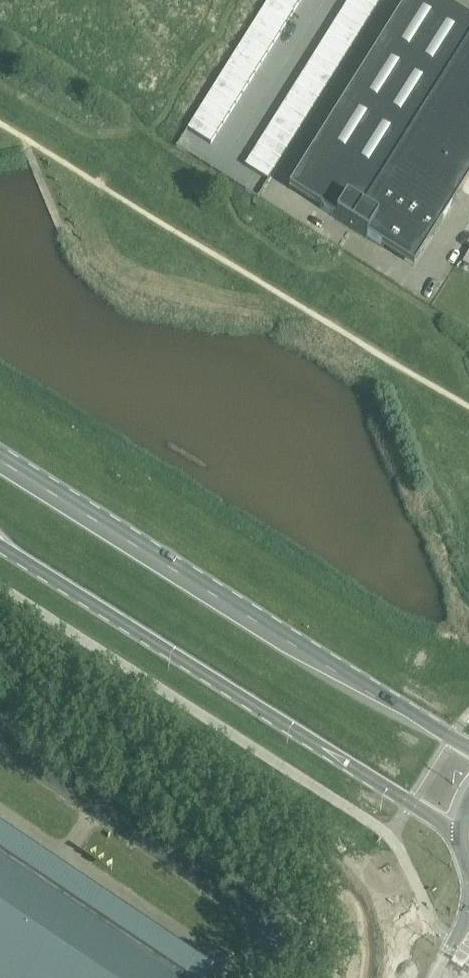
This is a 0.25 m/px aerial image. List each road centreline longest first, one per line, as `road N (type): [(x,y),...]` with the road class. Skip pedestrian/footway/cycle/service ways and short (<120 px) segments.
road 1 (primary): [(468,747),(0,459)]
road 2 (primary): [(0,551),(460,834)]
road 3 (unclassified): [(263,977),(288,936),(0,740)]

